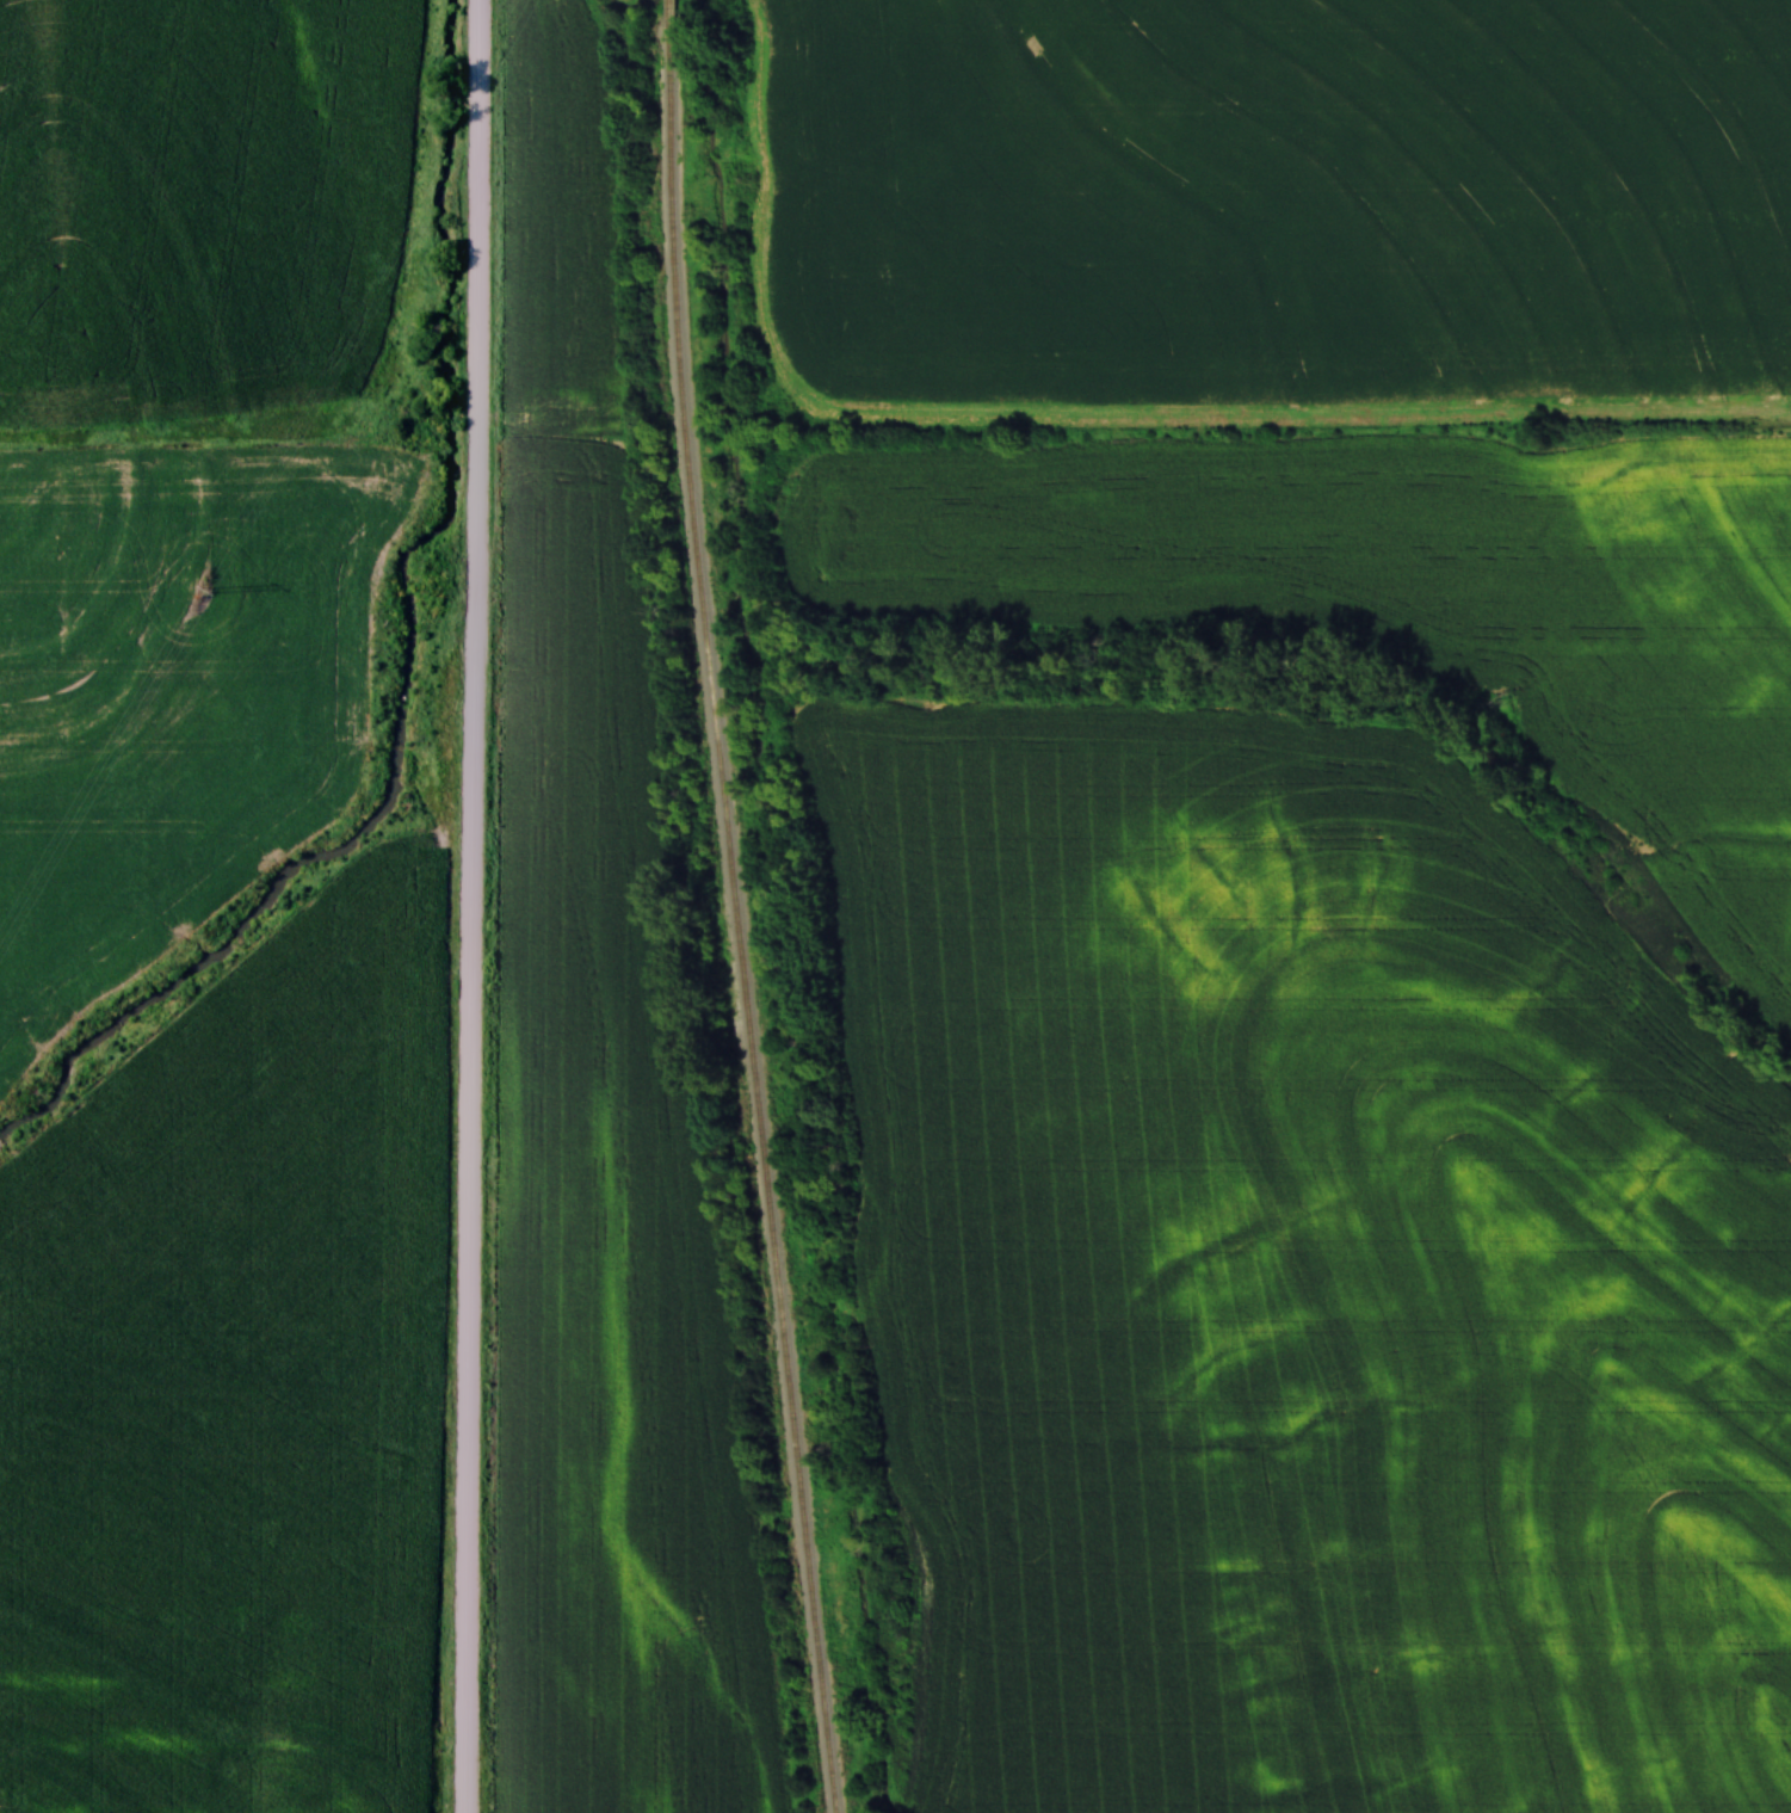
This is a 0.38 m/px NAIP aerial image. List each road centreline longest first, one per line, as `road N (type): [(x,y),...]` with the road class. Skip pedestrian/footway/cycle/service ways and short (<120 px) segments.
road 1 (residential): [(484,0),(471,1812)]

